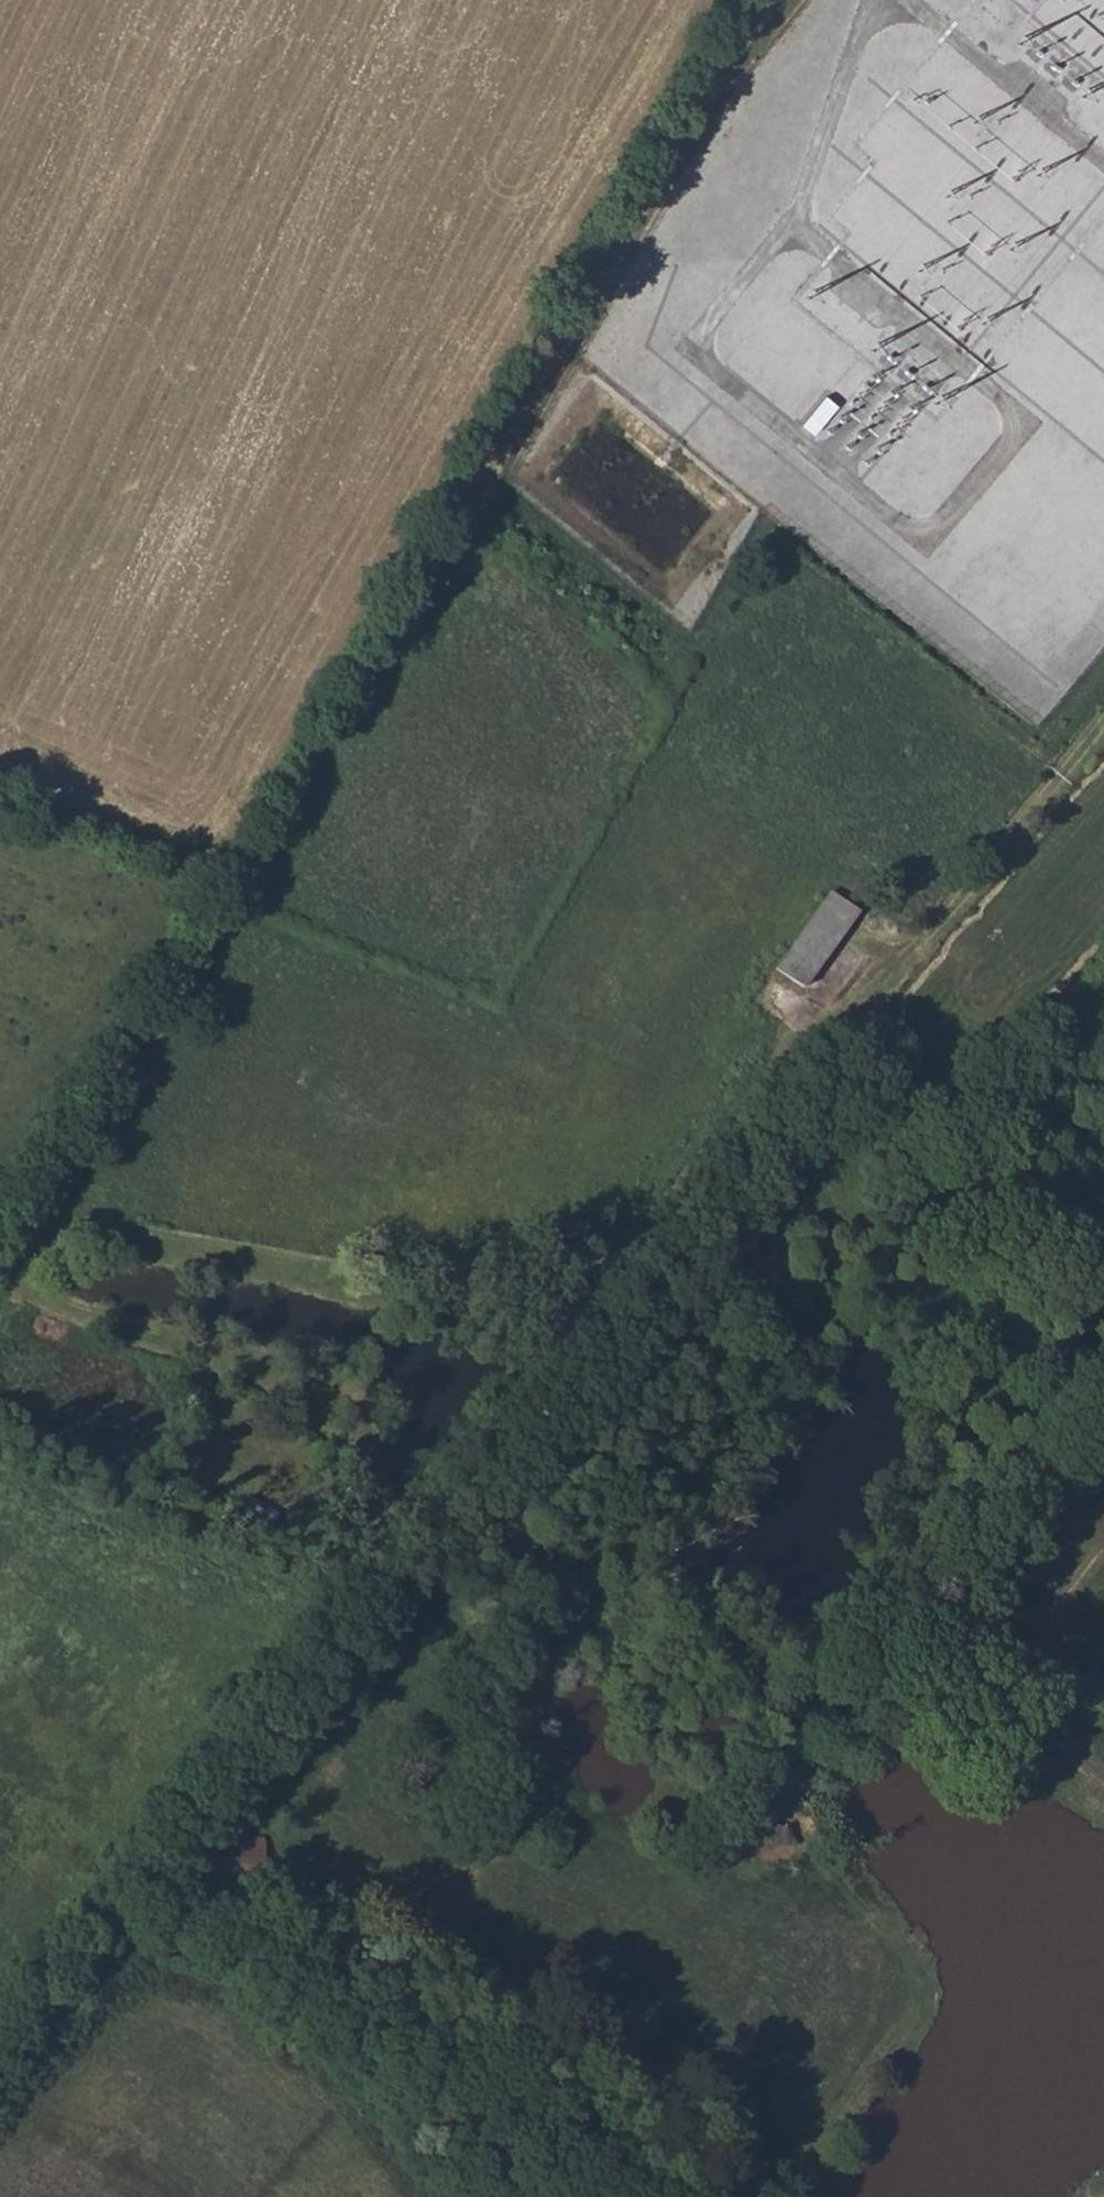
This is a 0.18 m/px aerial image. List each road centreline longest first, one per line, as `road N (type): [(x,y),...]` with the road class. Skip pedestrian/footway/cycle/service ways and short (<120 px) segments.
road 1 (track): [(1103,728),(951,921),(880,984)]
road 2 (track): [(1103,1778),(1059,1727),(1043,1657),(1060,1610),(1103,1557)]

